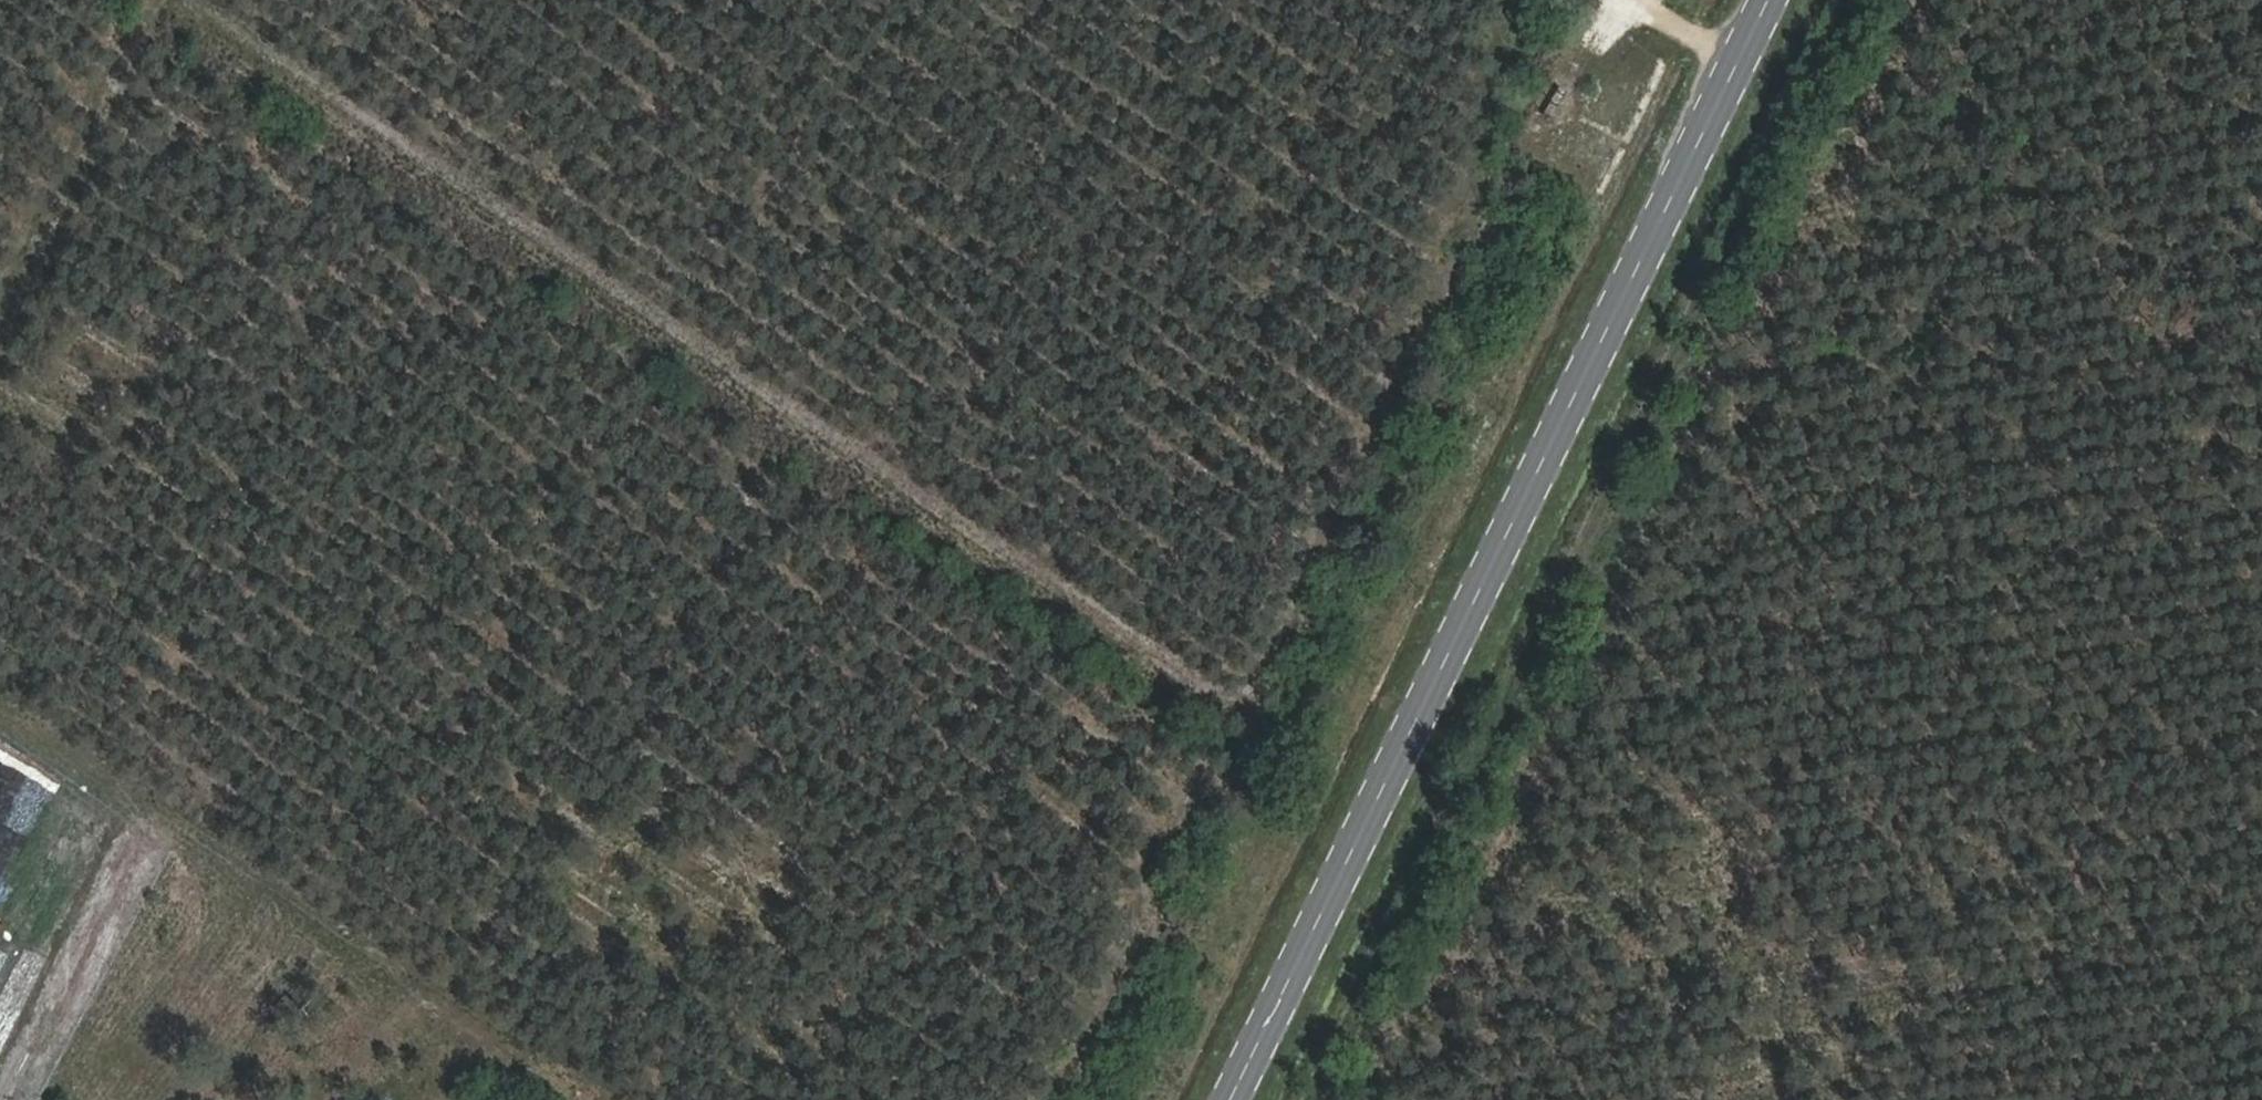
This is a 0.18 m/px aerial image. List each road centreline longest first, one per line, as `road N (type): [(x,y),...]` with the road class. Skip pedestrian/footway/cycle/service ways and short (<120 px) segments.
road 1 (primary): [(1766,0),(1229,1099)]
road 2 (track): [(0,342),(163,0)]

